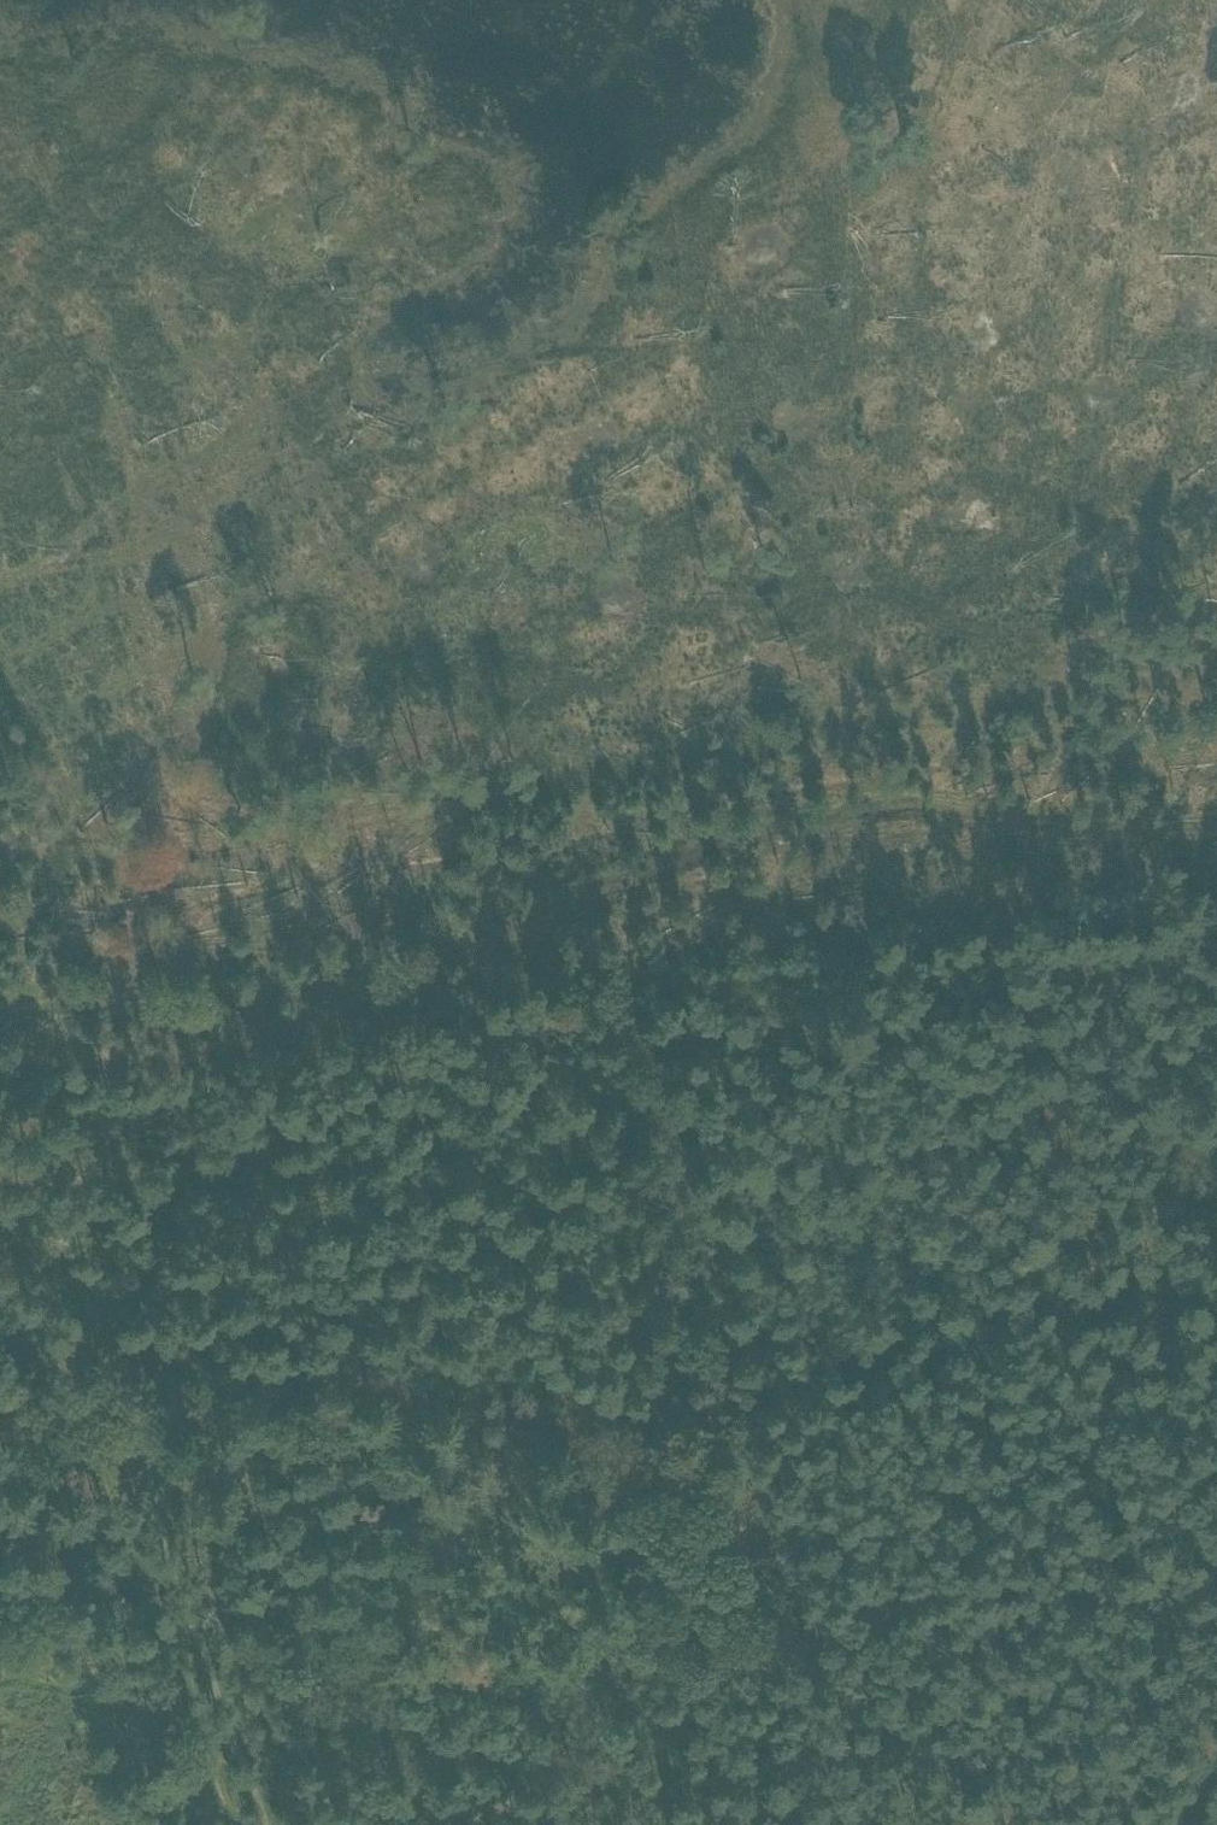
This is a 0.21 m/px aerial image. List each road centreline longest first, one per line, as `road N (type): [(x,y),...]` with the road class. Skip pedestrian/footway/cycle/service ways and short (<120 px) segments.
road 1 (track): [(1216,829),(809,814),(330,988),(0,1004)]
road 2 (track): [(62,1358),(236,1824)]

